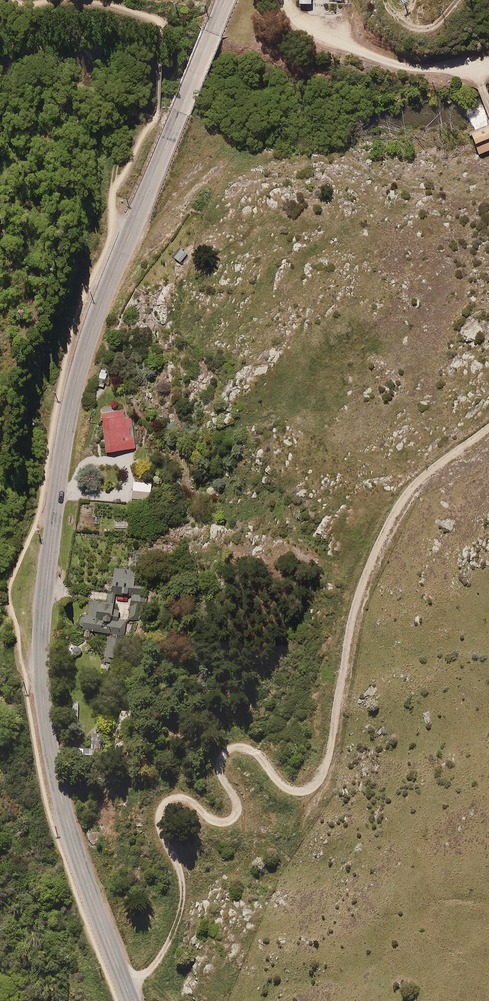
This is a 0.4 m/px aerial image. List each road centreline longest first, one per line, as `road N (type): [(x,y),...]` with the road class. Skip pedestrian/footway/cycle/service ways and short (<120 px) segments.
road 1 (tertiary): [(126,985),(75,847),(52,752),(43,702),(45,600),(85,353),(226,0)]
road 2 (unclassified): [(126,985),(153,964),(178,896),(177,866),(144,815),(161,796),(182,800),(201,818),(223,817),(230,800),(207,759),(234,742),(275,783),(309,774),(328,728),(340,602),(379,509),(403,475),(488,409)]
road 3 (unclassified): [(488,62),(395,57),(360,47),(297,17),(289,0)]

